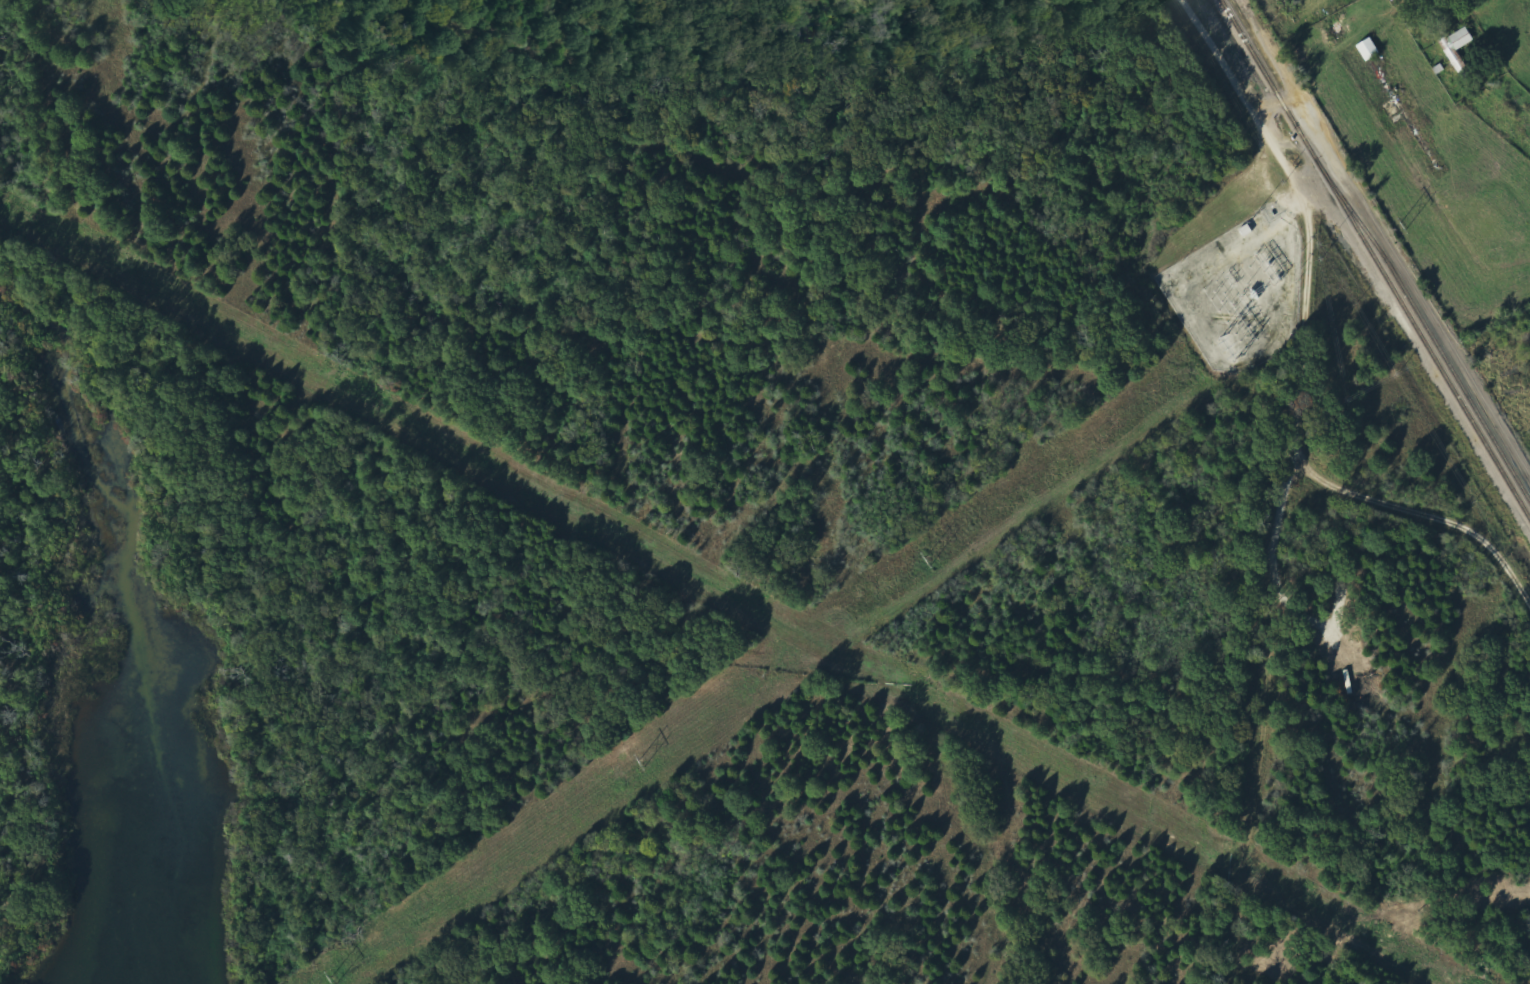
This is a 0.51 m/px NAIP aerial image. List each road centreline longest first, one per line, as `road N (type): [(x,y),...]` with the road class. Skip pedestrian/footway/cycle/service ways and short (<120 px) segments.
road 1 (residential): [(1490,554),(1296,464),(1271,218),(1134,0)]

